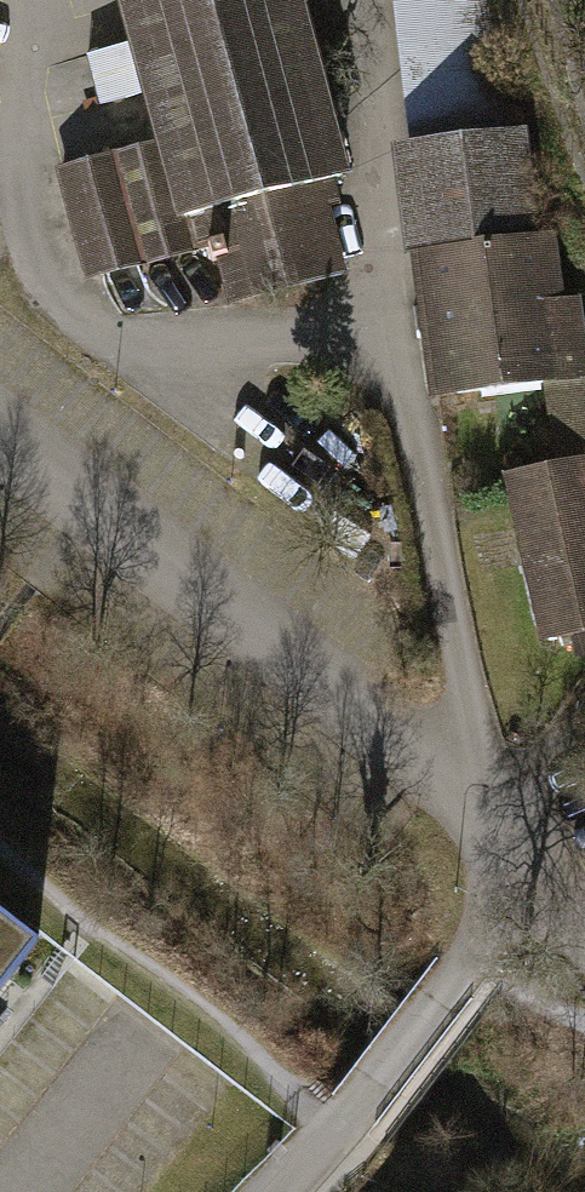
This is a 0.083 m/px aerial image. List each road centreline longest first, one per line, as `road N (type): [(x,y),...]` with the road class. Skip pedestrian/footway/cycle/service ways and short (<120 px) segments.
road 1 (residential): [(408,372),(467,706),(544,861)]
road 2 (residential): [(544,861),(348,1116),(275,1191)]

